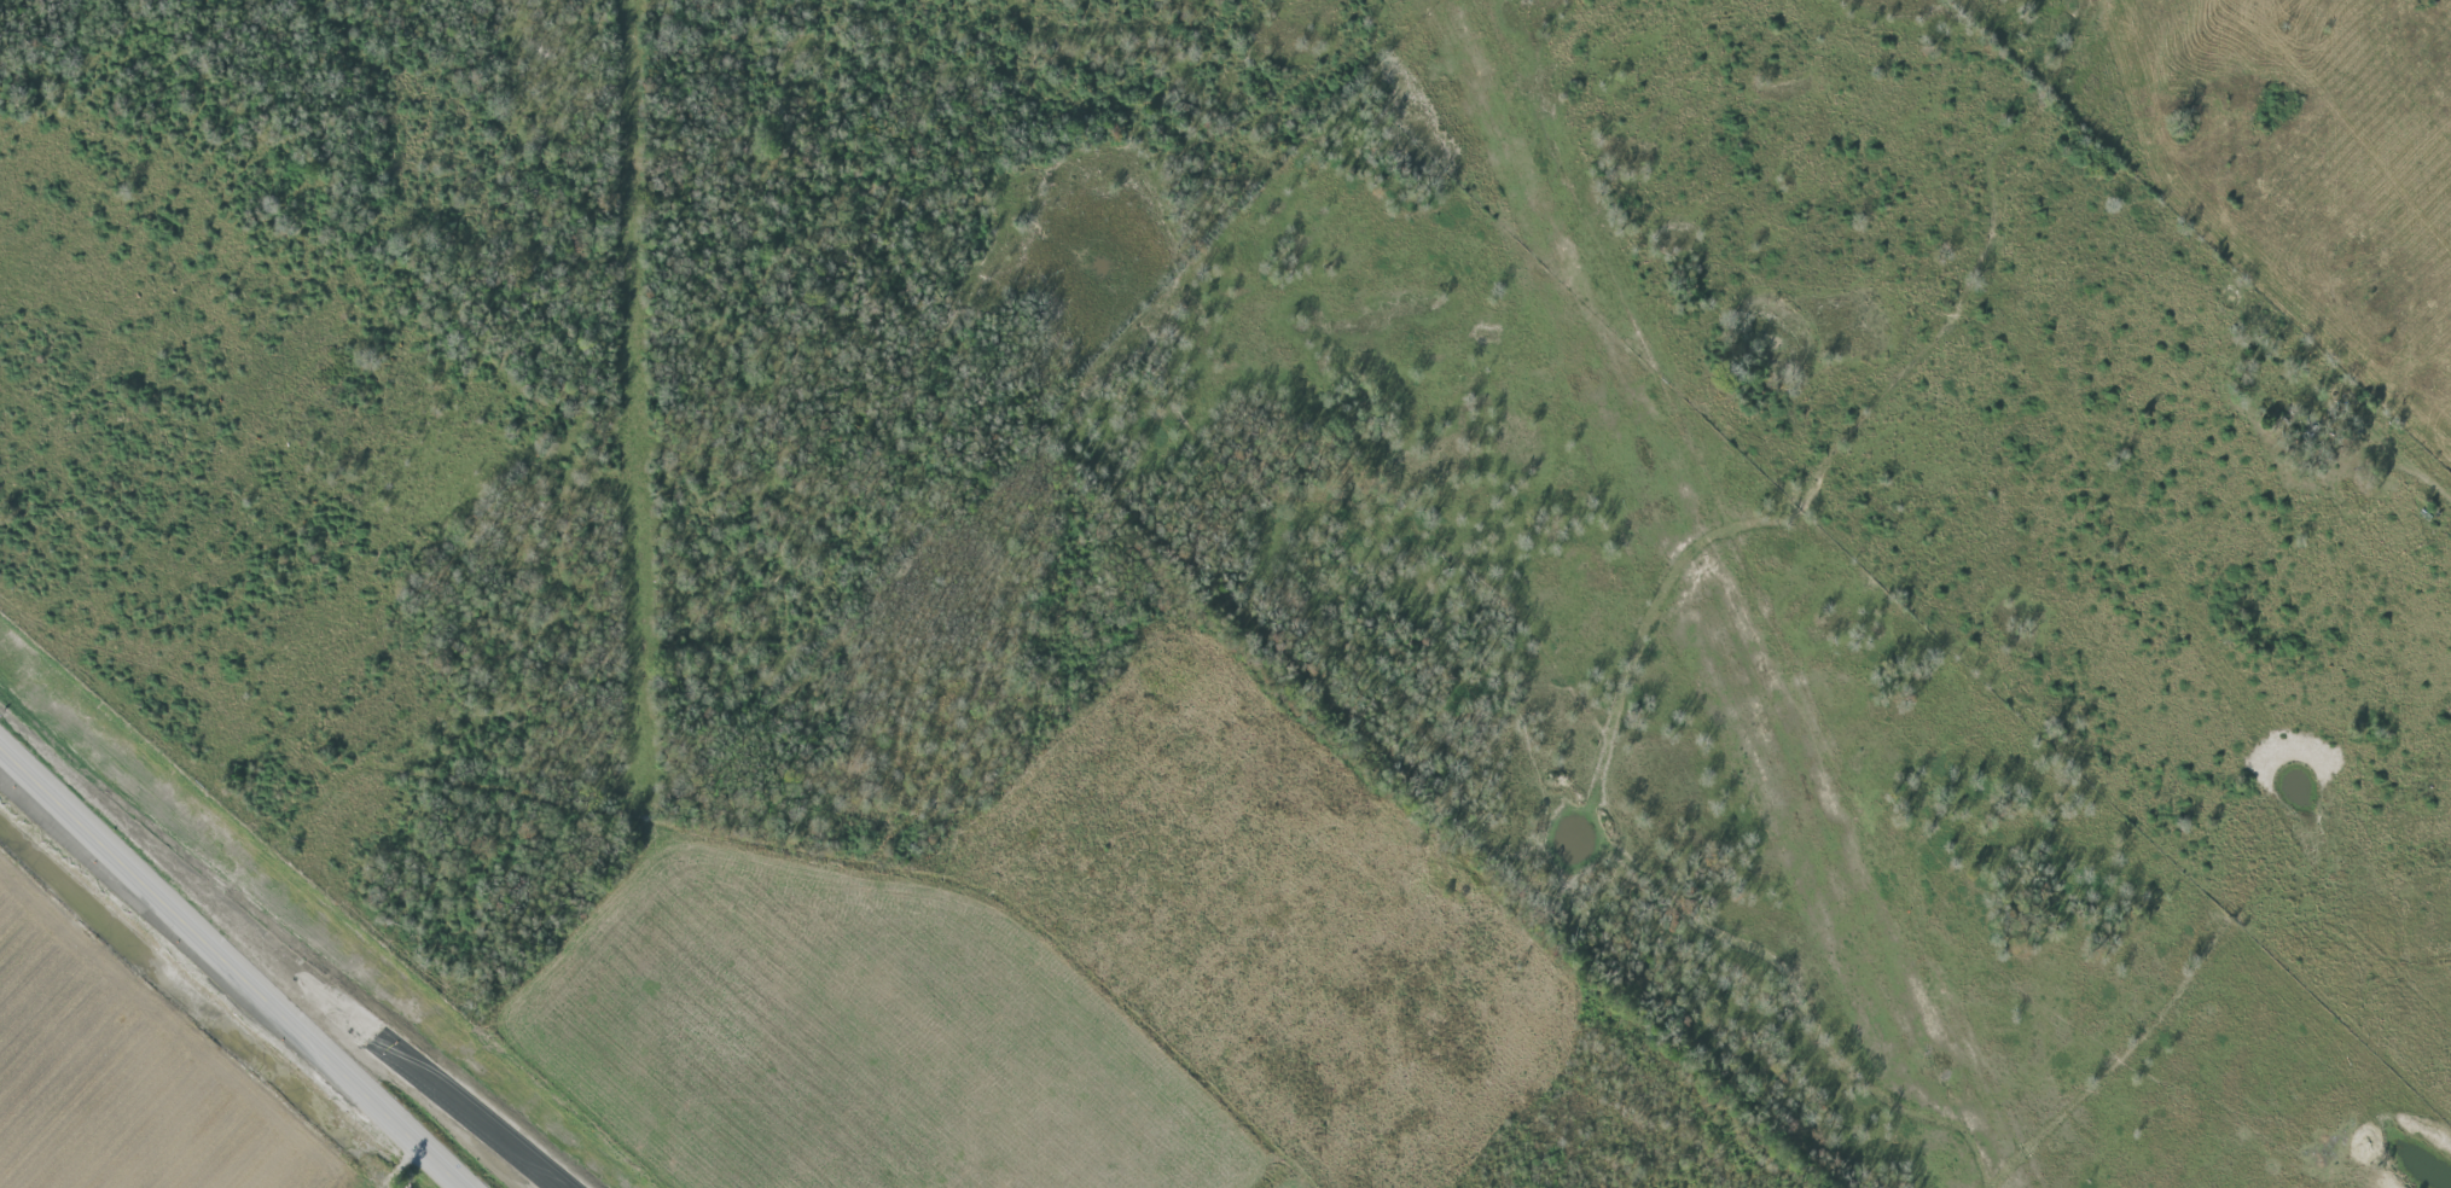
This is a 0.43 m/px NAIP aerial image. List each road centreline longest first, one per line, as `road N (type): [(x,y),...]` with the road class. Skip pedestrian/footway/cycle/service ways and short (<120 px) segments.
road 1 (primary): [(466,1187),(0,750)]

